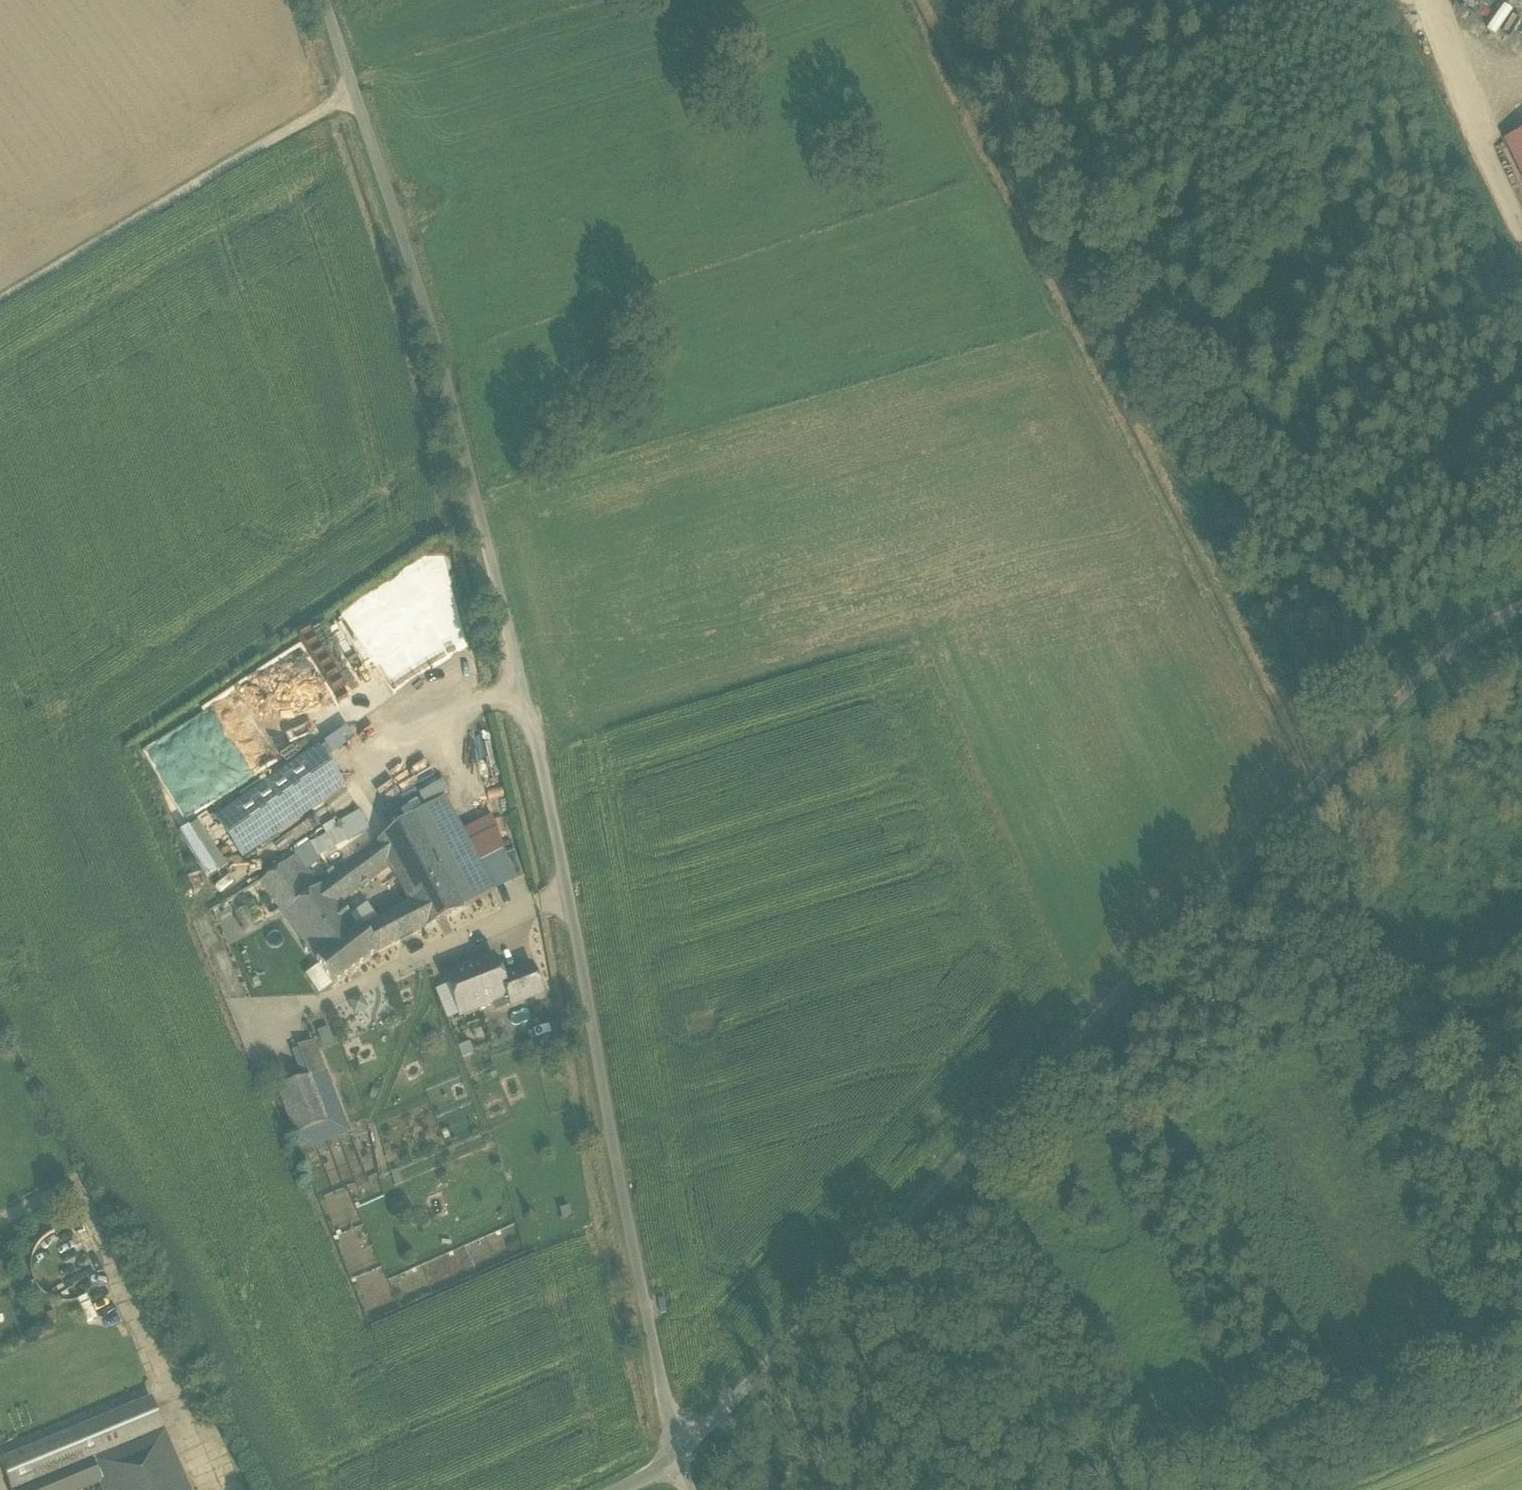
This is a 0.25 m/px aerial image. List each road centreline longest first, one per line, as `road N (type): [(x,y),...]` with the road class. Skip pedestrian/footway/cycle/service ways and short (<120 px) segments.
road 1 (unclassified): [(689,1489),(560,858),(438,349),(322,0)]
road 2 (track): [(1521,660),(1352,743),(677,1461),(611,1489)]
road 3 (track): [(0,315),(356,103)]

